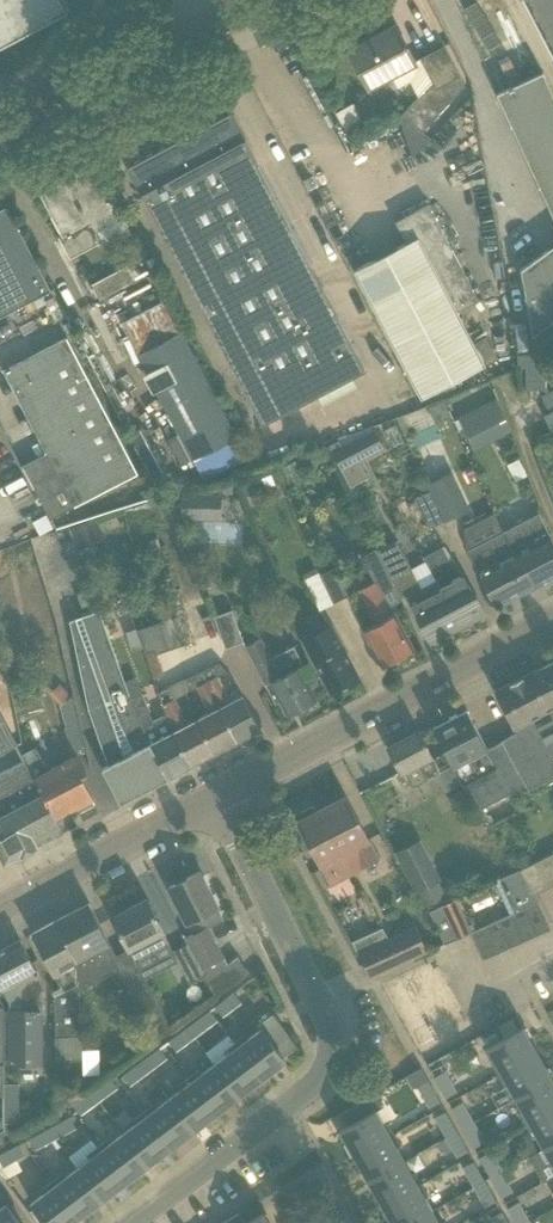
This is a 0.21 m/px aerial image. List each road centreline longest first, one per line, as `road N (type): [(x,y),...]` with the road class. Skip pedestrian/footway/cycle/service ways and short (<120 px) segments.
road 1 (residential): [(131,1222),(290,1109),(324,1065),(332,1041),(223,790)]
road 2 (residential): [(223,790),(552,627)]
road 3 (tertiary): [(0,137),(260,0)]
road 4 (residential): [(0,910),(223,790)]

